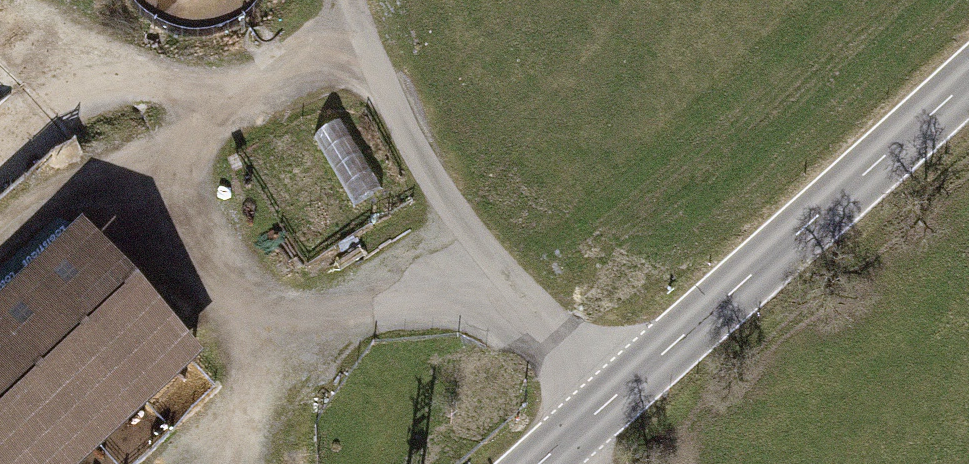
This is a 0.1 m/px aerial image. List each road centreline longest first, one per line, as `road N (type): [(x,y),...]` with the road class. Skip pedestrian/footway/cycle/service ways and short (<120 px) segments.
road 1 (track): [(494,277),(280,320),(209,299),(185,236),(187,149),(356,43)]
road 2 (tertiary): [(968,80),(549,463)]
road 3 (track): [(601,418),(494,277),(356,43),(344,0)]
road 4 (track): [(0,248),(68,191),(187,149)]

